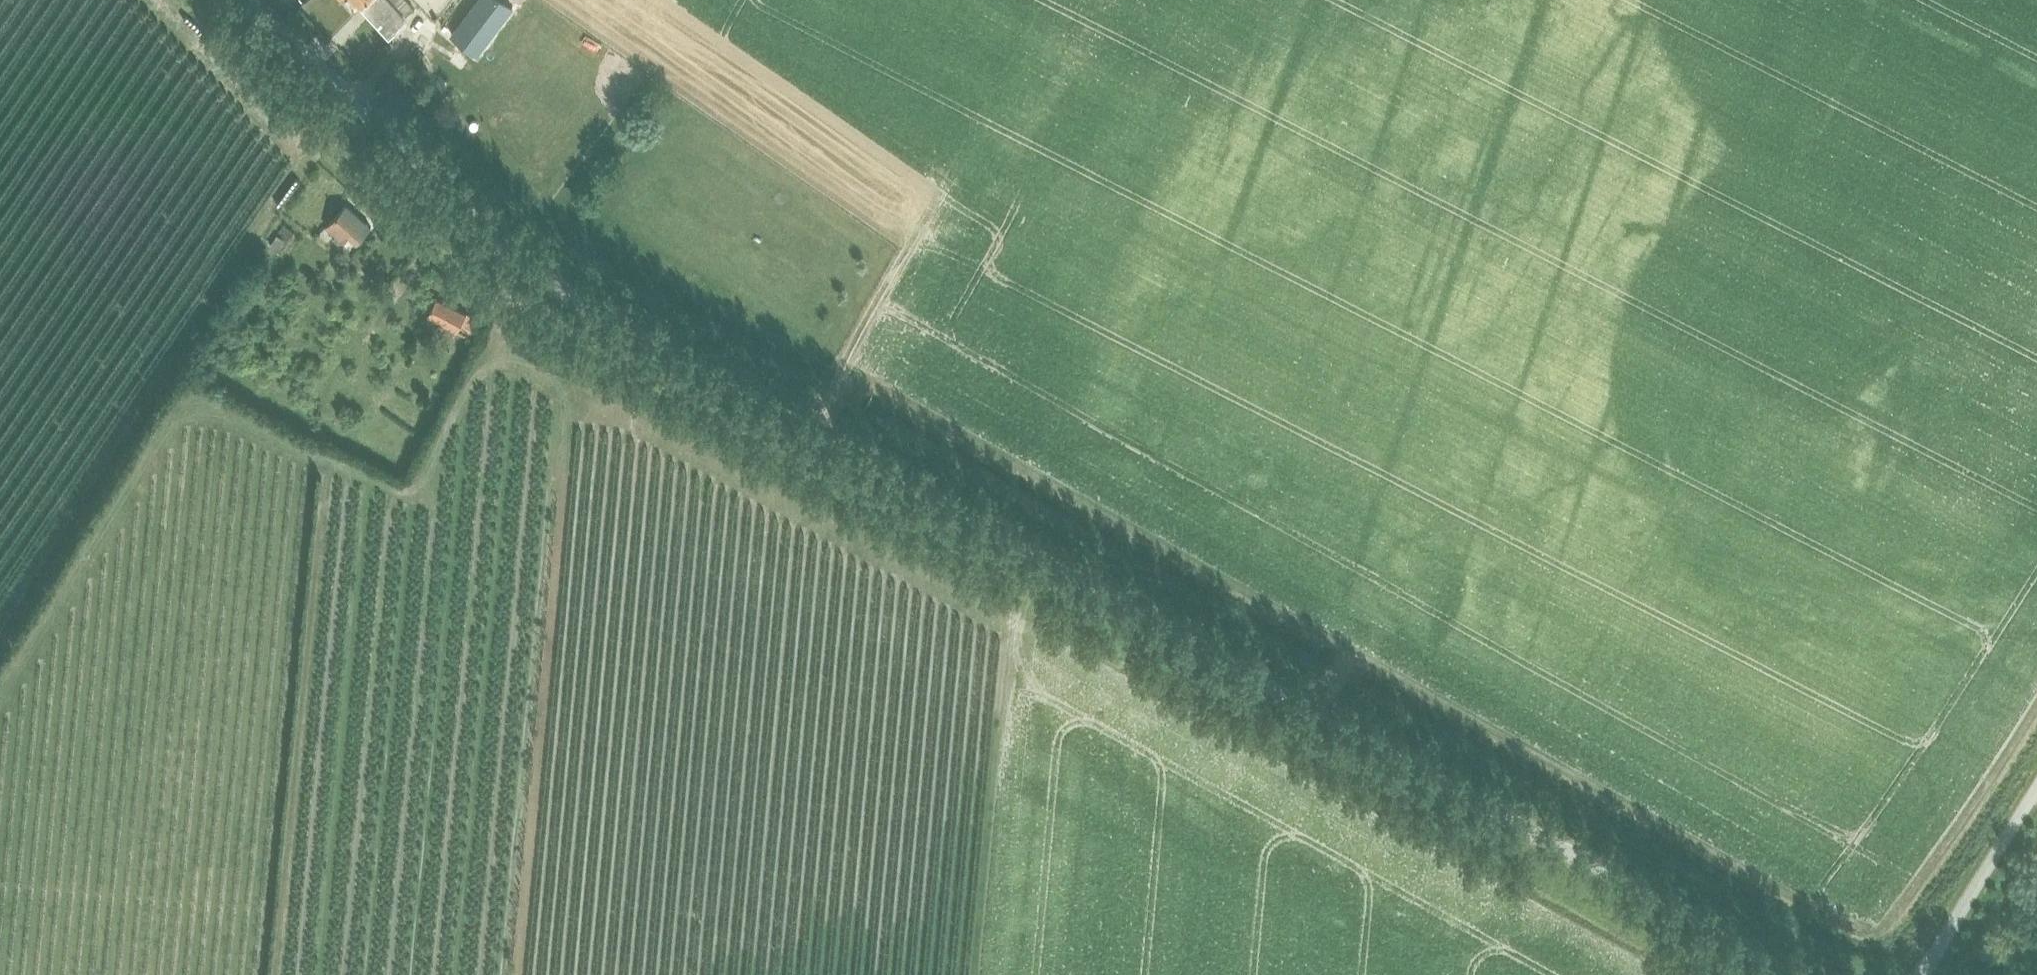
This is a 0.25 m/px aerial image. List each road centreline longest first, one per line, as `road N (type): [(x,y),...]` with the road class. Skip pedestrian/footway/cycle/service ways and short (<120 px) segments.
road 1 (unclassified): [(1791,974),(572,296),(443,189),(254,0)]
road 2 (unclassified): [(1921,974),(2036,786)]

